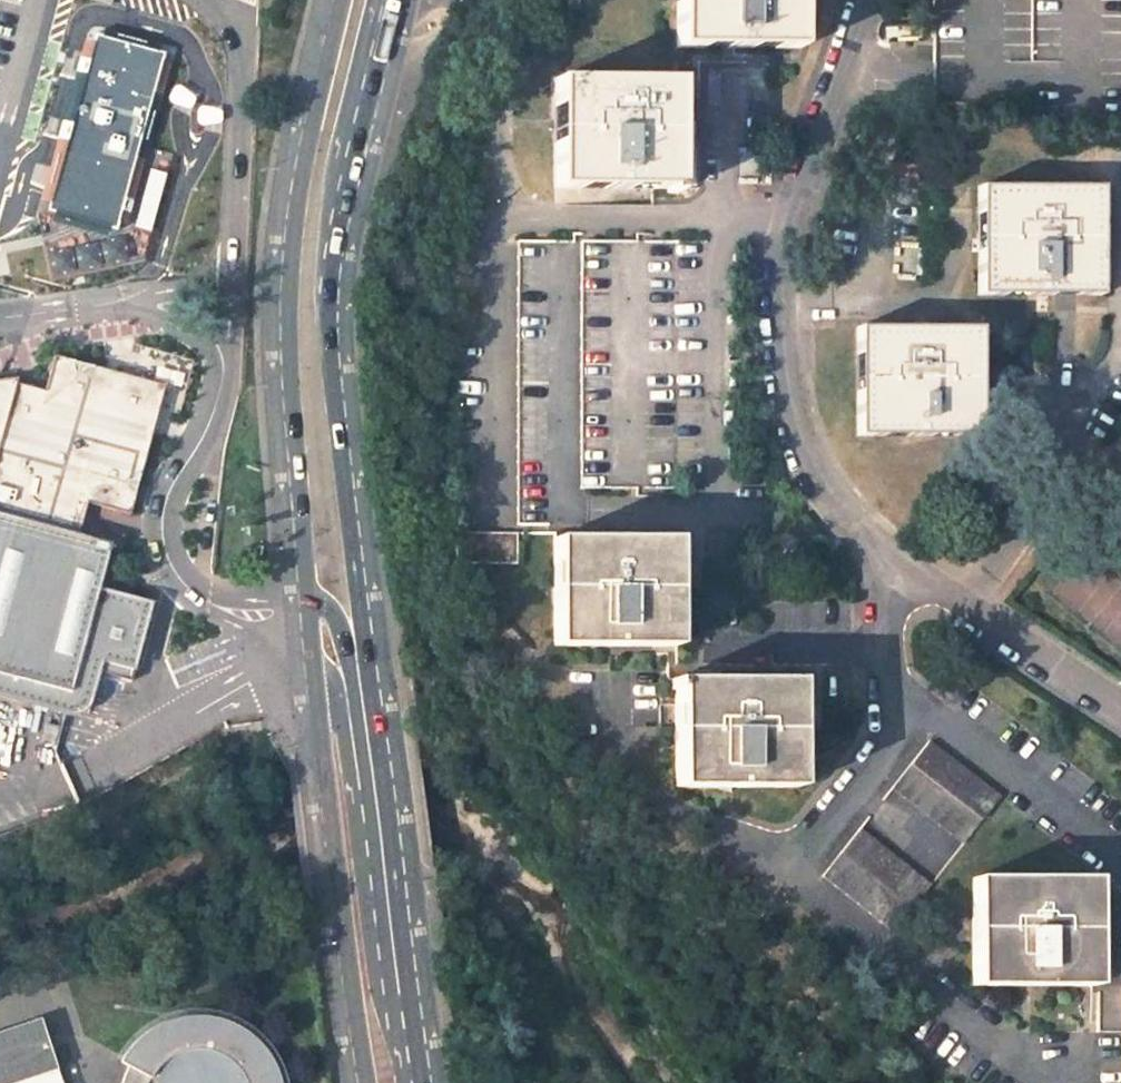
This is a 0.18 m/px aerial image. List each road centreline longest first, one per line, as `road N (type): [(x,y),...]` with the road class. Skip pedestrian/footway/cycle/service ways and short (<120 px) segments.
road 1 (primary): [(341,0),(291,179),(276,352),(309,727),(359,1082)]
road 2 (primary): [(422,1082),(338,276),(347,189),(395,0)]
road 3 (residential): [(866,0),(788,222),(783,376),(796,439),(832,503),(887,557),(1120,707)]

